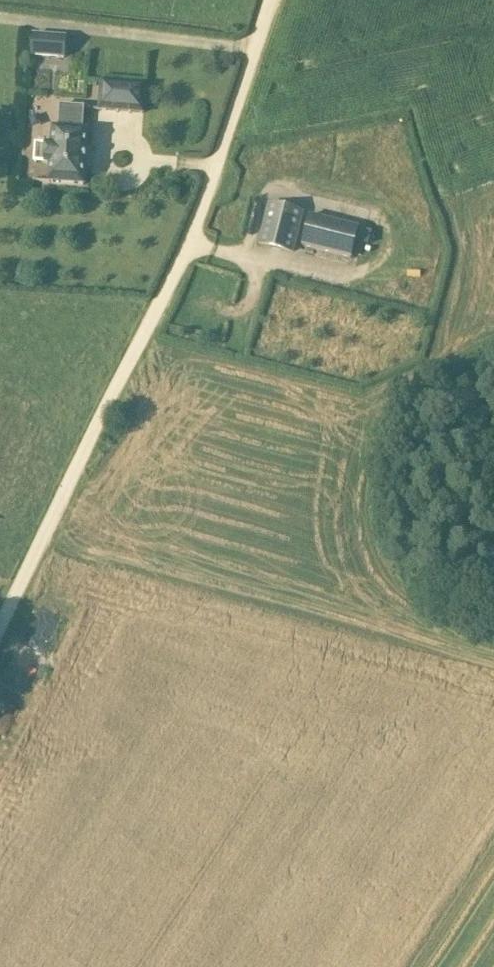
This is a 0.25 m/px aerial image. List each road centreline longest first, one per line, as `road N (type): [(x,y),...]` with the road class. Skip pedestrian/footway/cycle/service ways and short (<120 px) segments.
road 1 (track): [(0,627),(192,237),(271,0)]

